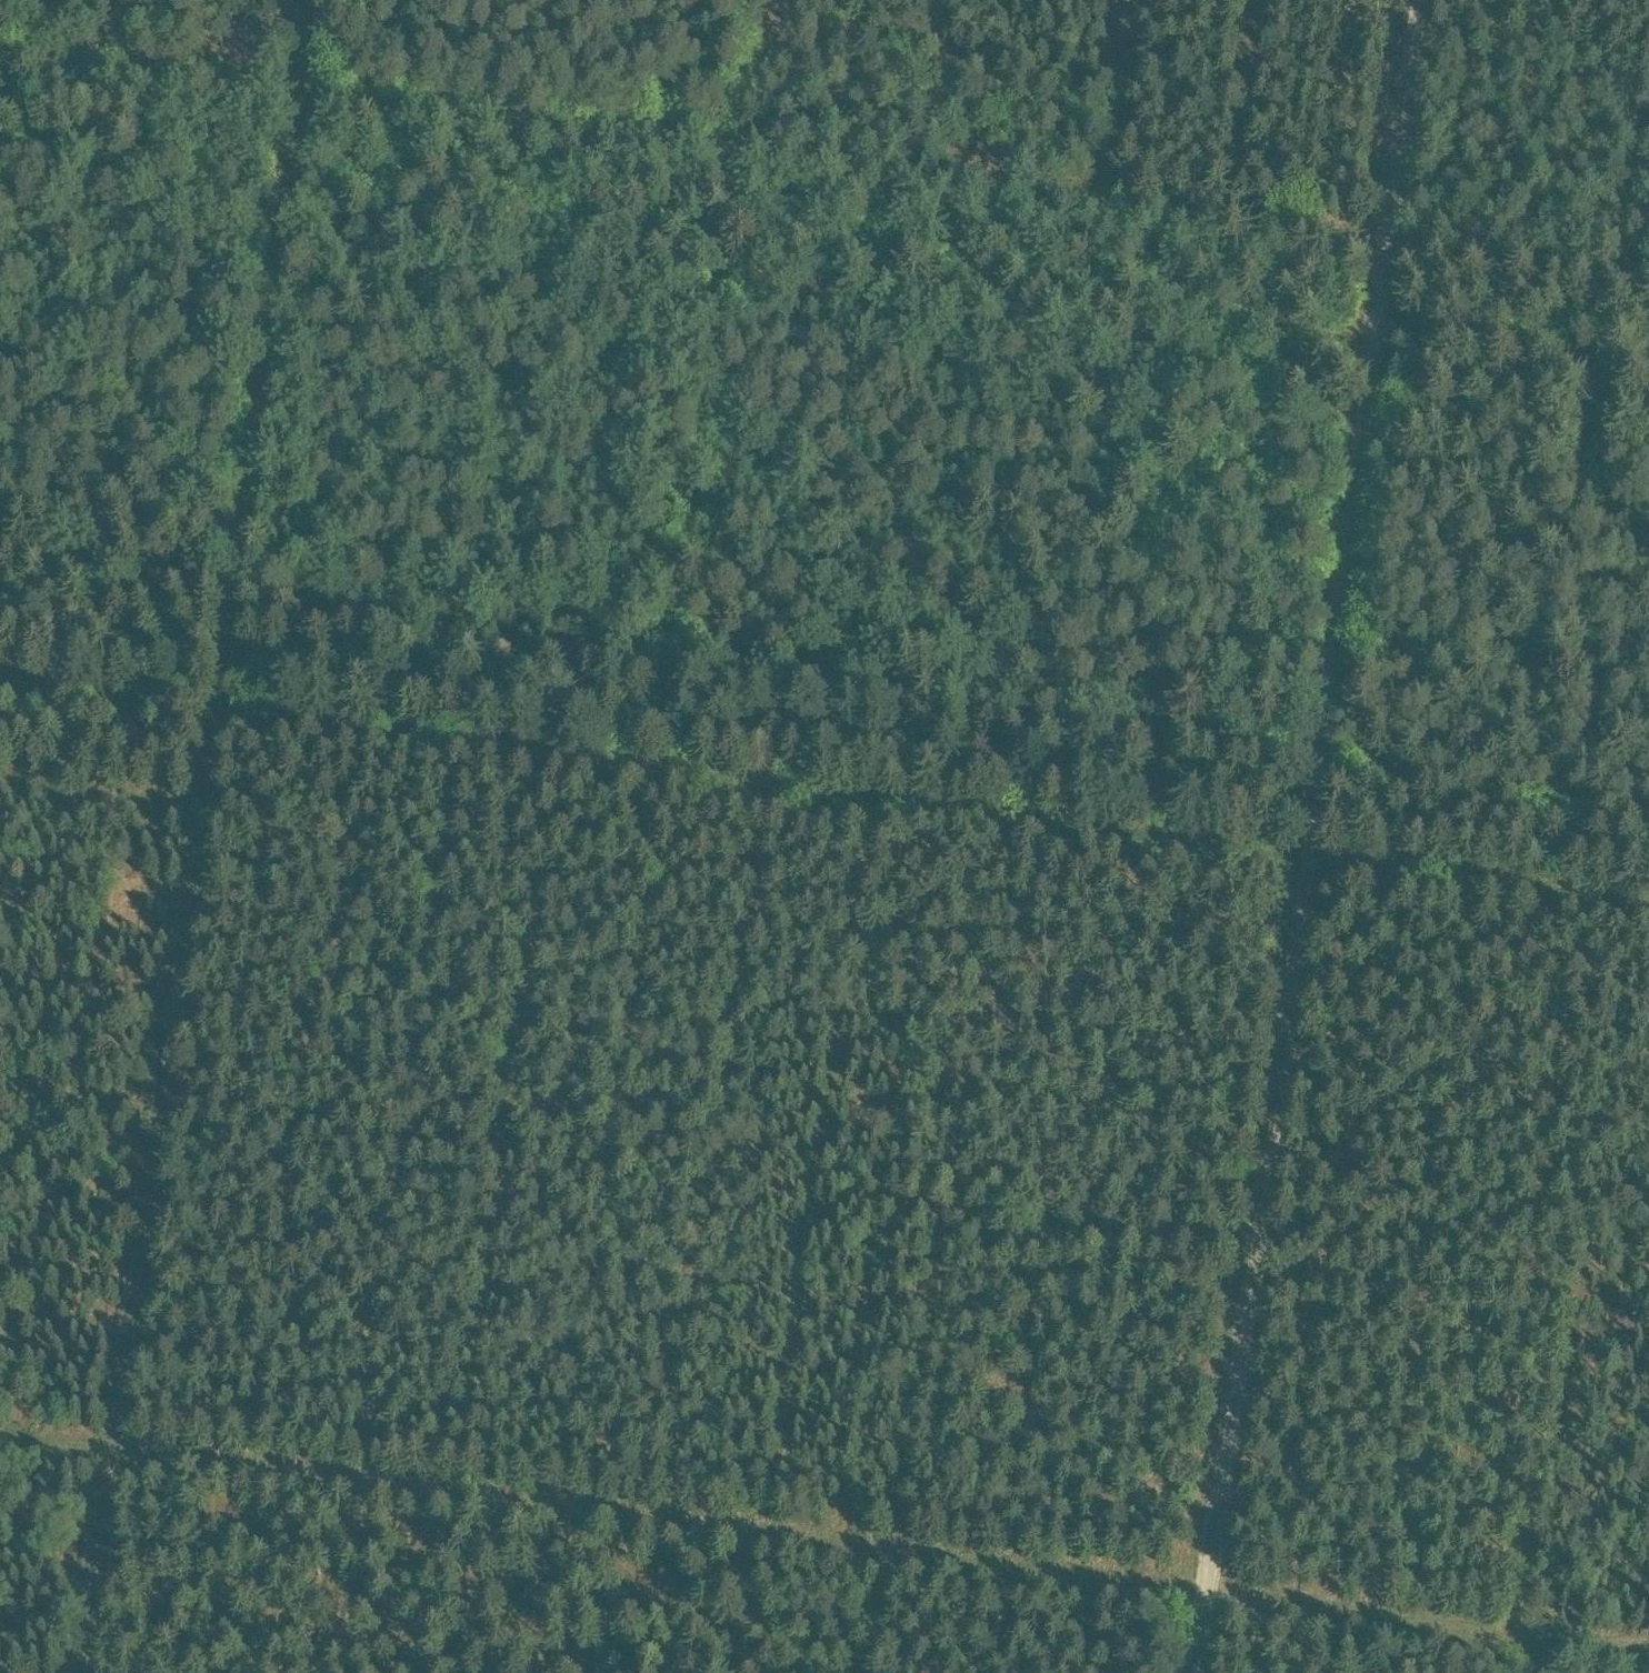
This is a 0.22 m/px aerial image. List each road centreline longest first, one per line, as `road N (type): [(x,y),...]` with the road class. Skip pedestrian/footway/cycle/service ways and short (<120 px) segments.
road 1 (track): [(1196,1672),(1424,0)]
road 2 (track): [(0,692),(1648,904)]

